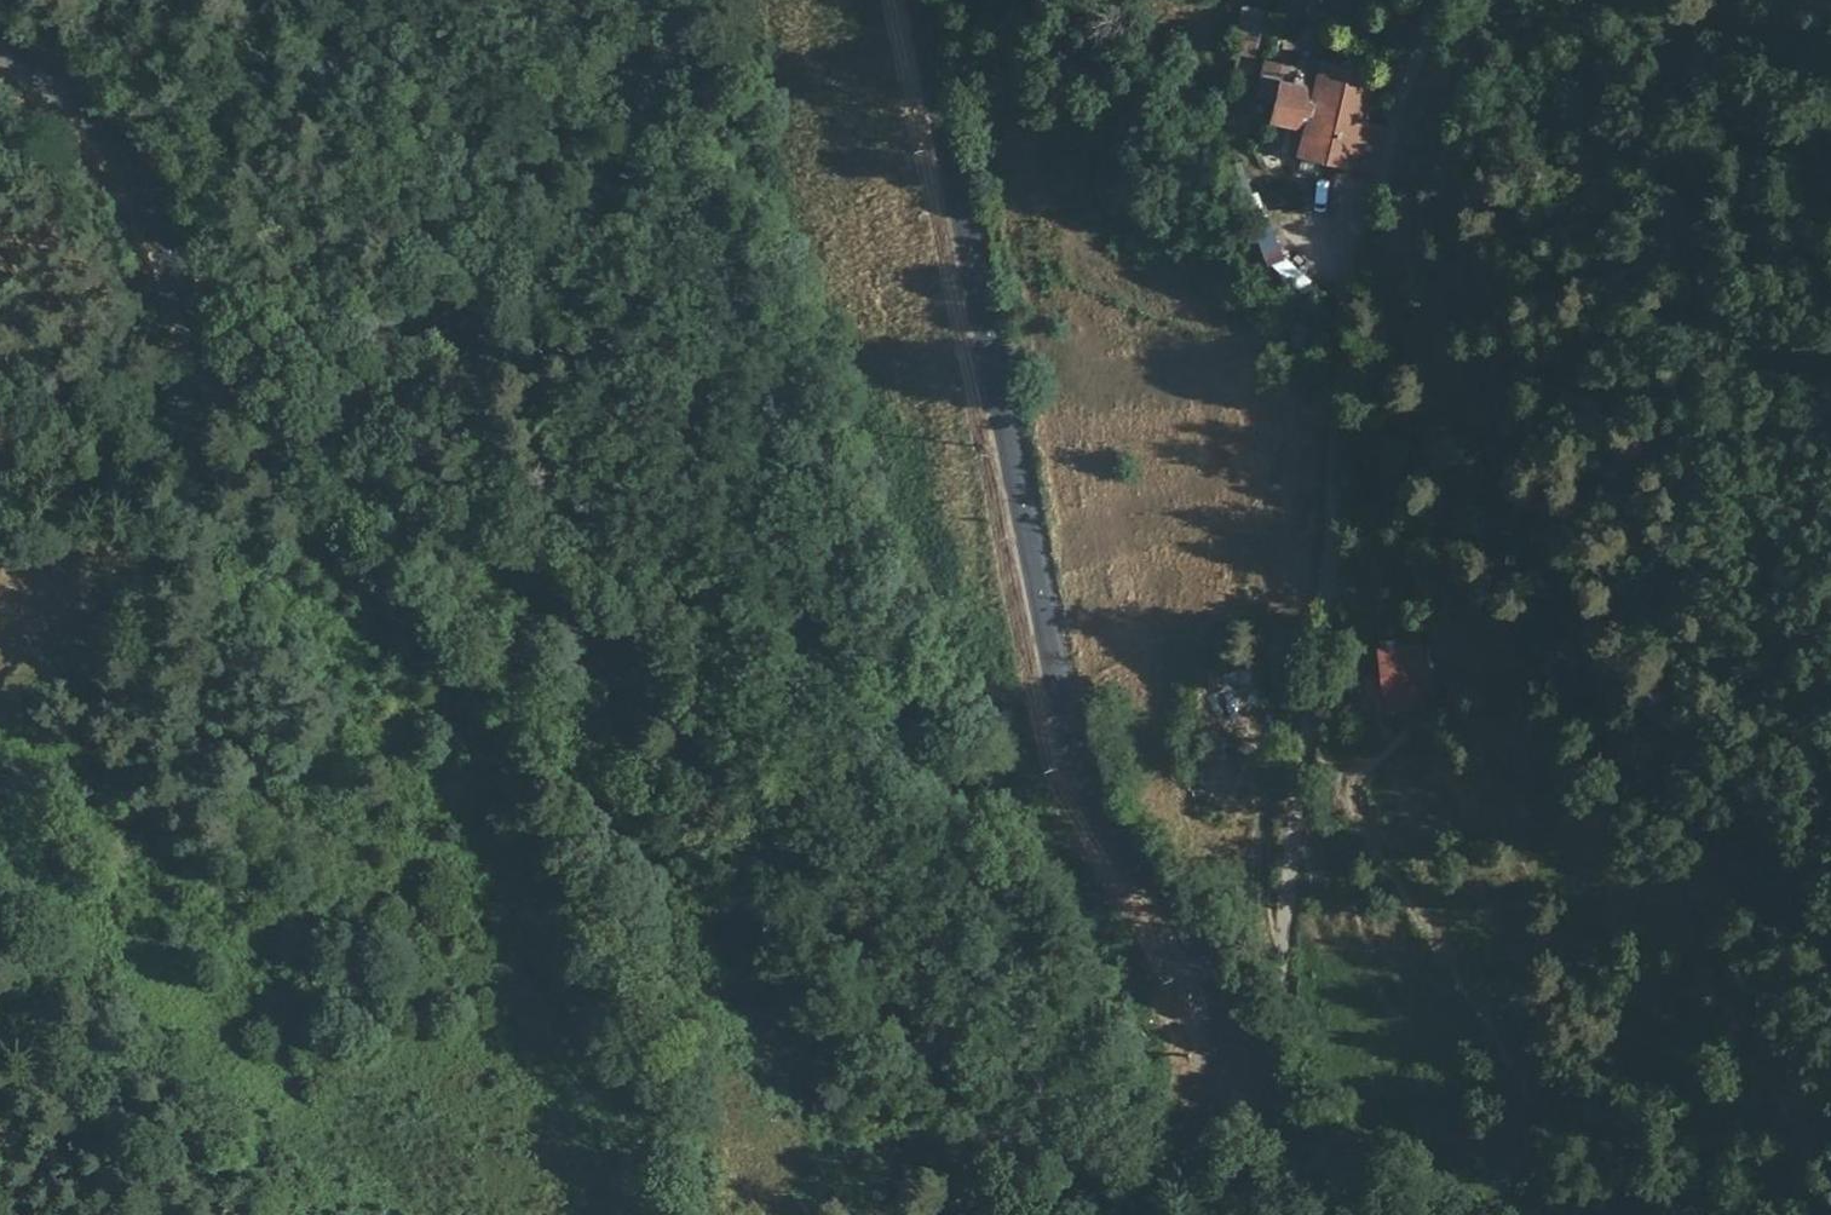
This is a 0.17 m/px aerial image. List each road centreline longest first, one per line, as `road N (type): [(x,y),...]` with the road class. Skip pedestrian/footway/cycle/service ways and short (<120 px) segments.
road 1 (tertiary): [(1245,1073),(1241,1129),(1182,1194),(1119,1212),(1051,1201),(987,1150),(940,1051),(608,669),(215,372),(133,179),(0,27)]
road 2 (tertiary): [(925,0),(1085,775),(1127,847),(1222,976),(1245,1073)]
road 3 (residential): [(1245,1073),(1277,1069),(1287,1032),(1294,827),(1337,546),(1353,238),(1445,0)]

